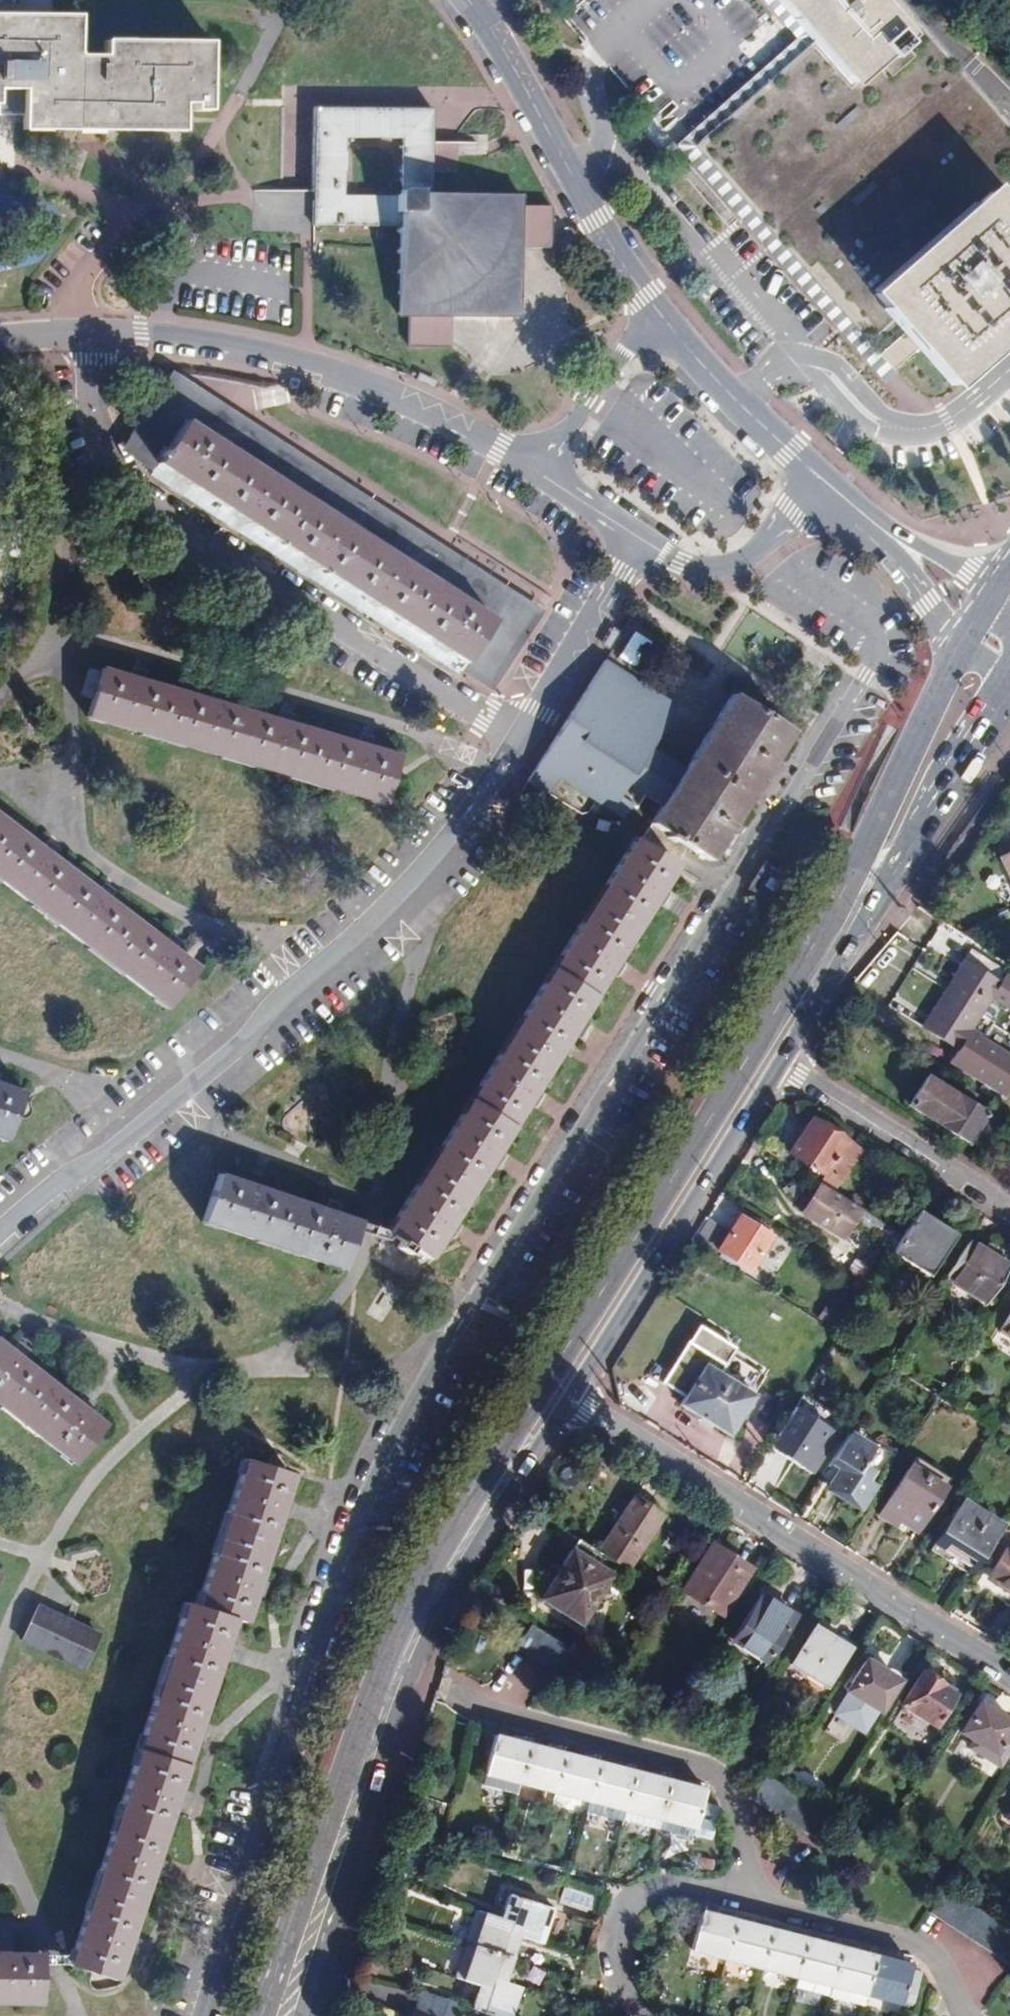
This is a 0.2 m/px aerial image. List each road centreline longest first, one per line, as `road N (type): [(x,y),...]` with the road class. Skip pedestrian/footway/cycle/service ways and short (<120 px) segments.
road 1 (residential): [(755,547),(871,624),(876,648),(445,1349),(358,1512),(199,2015)]
road 2 (secondary): [(964,649),(830,923),(403,1625),(266,2015)]
road 3 (residential): [(0,1229),(186,1087),(325,967),(395,897),(516,741)]
road 4 (secondary): [(310,2015),(422,1656),(461,1578),(571,1405)]
road 5 (residential): [(81,336),(87,425),(112,475),(516,741)]
road 6 (residential): [(571,1405),(1009,1677)]
road 7 (residential): [(536,470),(307,361),(204,337),(81,336)]
road 8 (secondary): [(781,1071),(958,757),(1009,680)]
road 9 (residential): [(750,1908),(716,1777),(447,1702)]
road 10 (track): [(281,0),(234,96),(166,199),(128,212),(78,277),(81,336)]
road 11 (secondary): [(571,1405),(781,1071)]
road 12 (residential): [(469,0),(661,317)]
road 13 (residential): [(1009,1211),(781,1071)]
road 14 (residential): [(639,2015),(607,1963),(616,1911),(652,1884),(750,1908)]
road 15 (residential): [(750,1908),(924,1950),(959,2015)]
road 16 (residential): [(516,741),(636,535)]
road 17 (residential): [(814,475),(964,649)]
road 18 (residential): [(661,317),(814,475)]
road 19 (residential): [(992,599),(955,565),(814,475)]
road 20 (residential): [(661,317),(624,351),(536,470)]
road 21 (residential): [(636,535),(685,563),(726,566),(755,547)]

